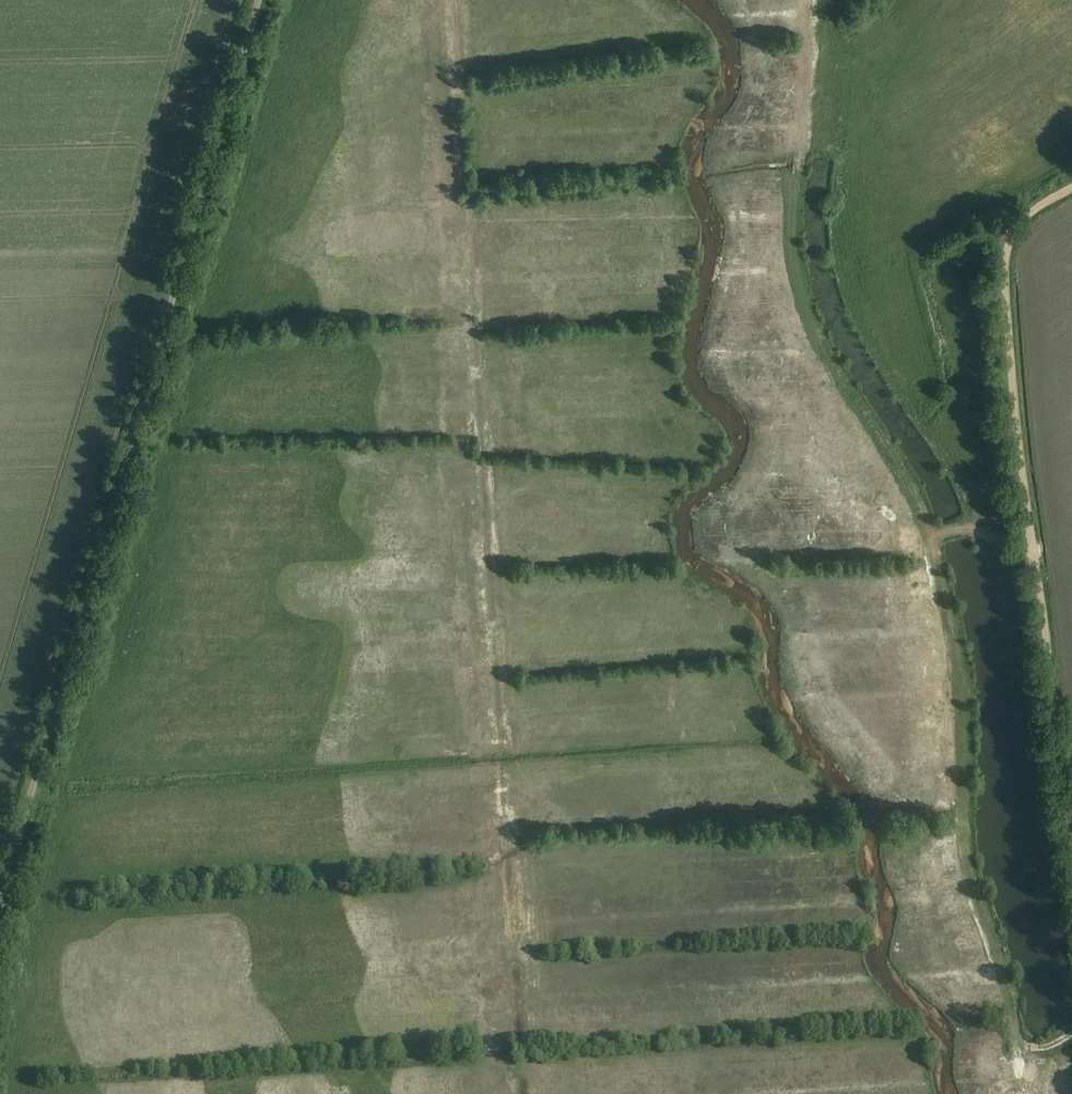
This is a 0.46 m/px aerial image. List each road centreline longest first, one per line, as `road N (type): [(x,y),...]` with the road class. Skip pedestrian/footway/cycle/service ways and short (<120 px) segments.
road 1 (unclassified): [(0,906),(258,0)]
road 2 (track): [(1071,819),(1021,452),(1008,256),(1022,216),(1071,188)]

